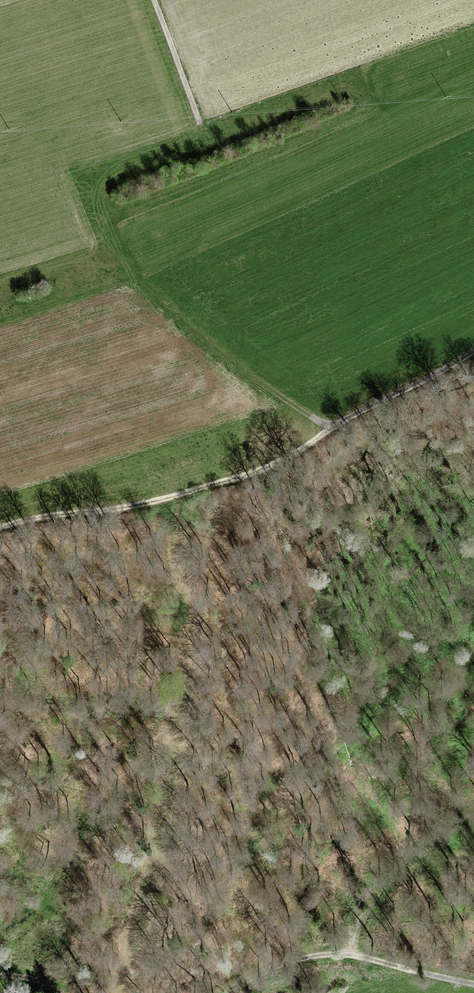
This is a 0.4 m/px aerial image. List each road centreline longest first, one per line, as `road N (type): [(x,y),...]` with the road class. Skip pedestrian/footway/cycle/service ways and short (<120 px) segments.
road 1 (track): [(0,969),(54,951),(123,976),(193,941),(248,829),(307,805),(349,722),(473,626)]
road 2 (track): [(473,352),(261,470),(166,498),(0,527)]
road 3 (track): [(473,983),(325,957),(282,965),(227,992)]
road 4 (track): [(201,128),(155,0)]

